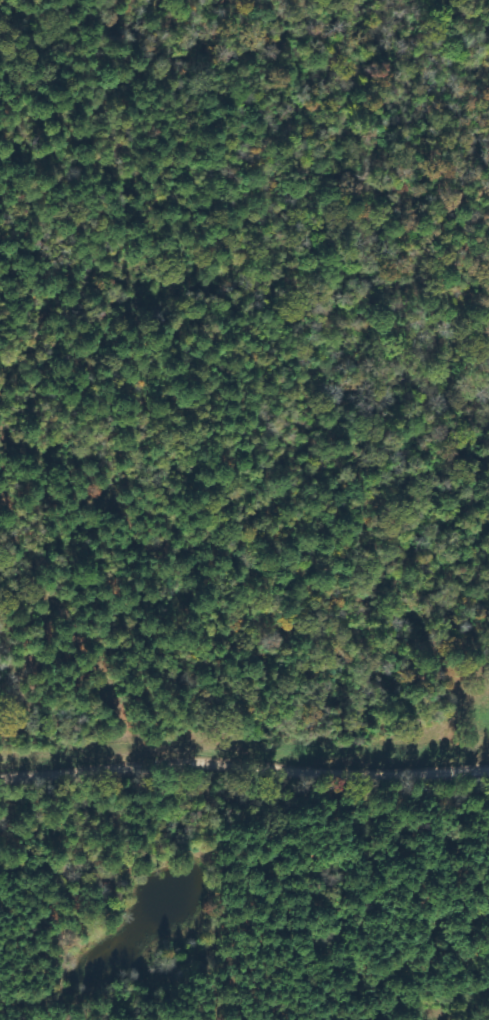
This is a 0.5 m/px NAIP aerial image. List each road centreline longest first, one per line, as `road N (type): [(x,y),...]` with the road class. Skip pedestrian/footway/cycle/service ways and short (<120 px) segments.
road 1 (residential): [(488,773),(391,778),(209,763),(0,779)]

